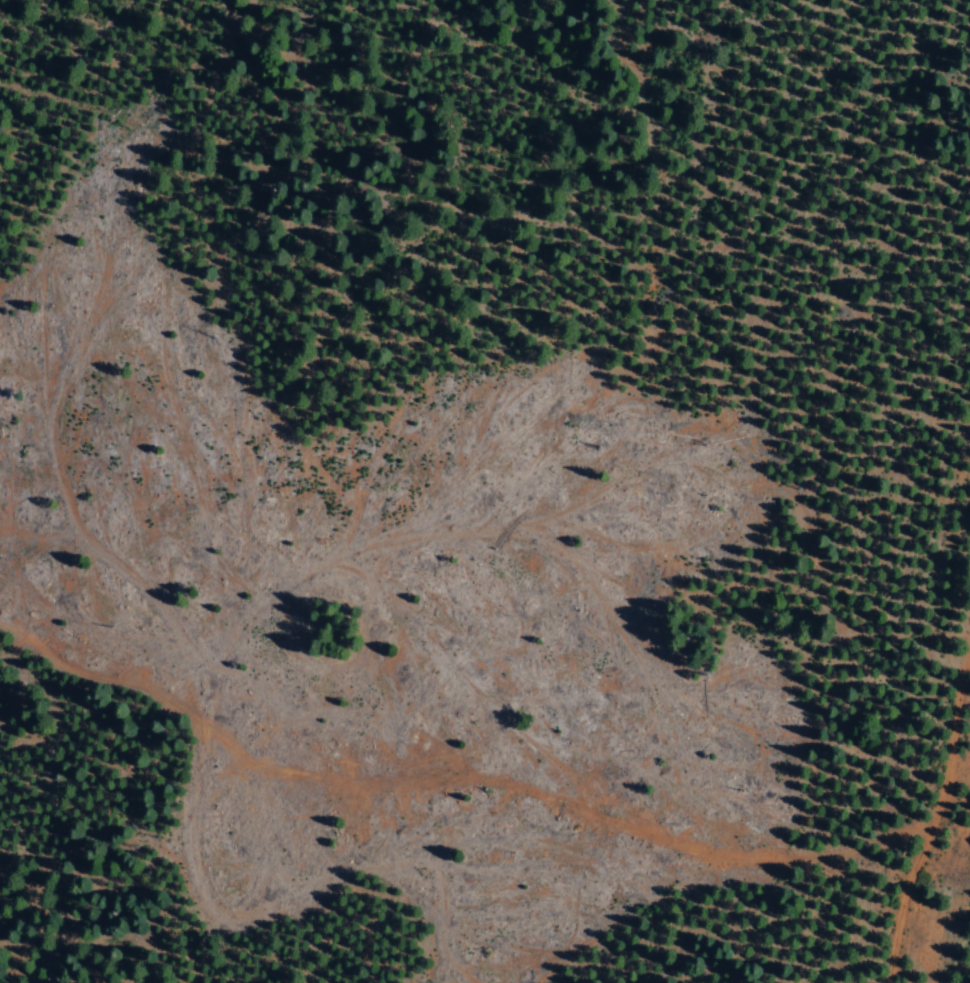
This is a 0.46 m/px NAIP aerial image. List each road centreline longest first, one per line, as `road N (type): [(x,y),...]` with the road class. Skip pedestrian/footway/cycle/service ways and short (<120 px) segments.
road 1 (track): [(969,695),(905,907),(894,982)]

